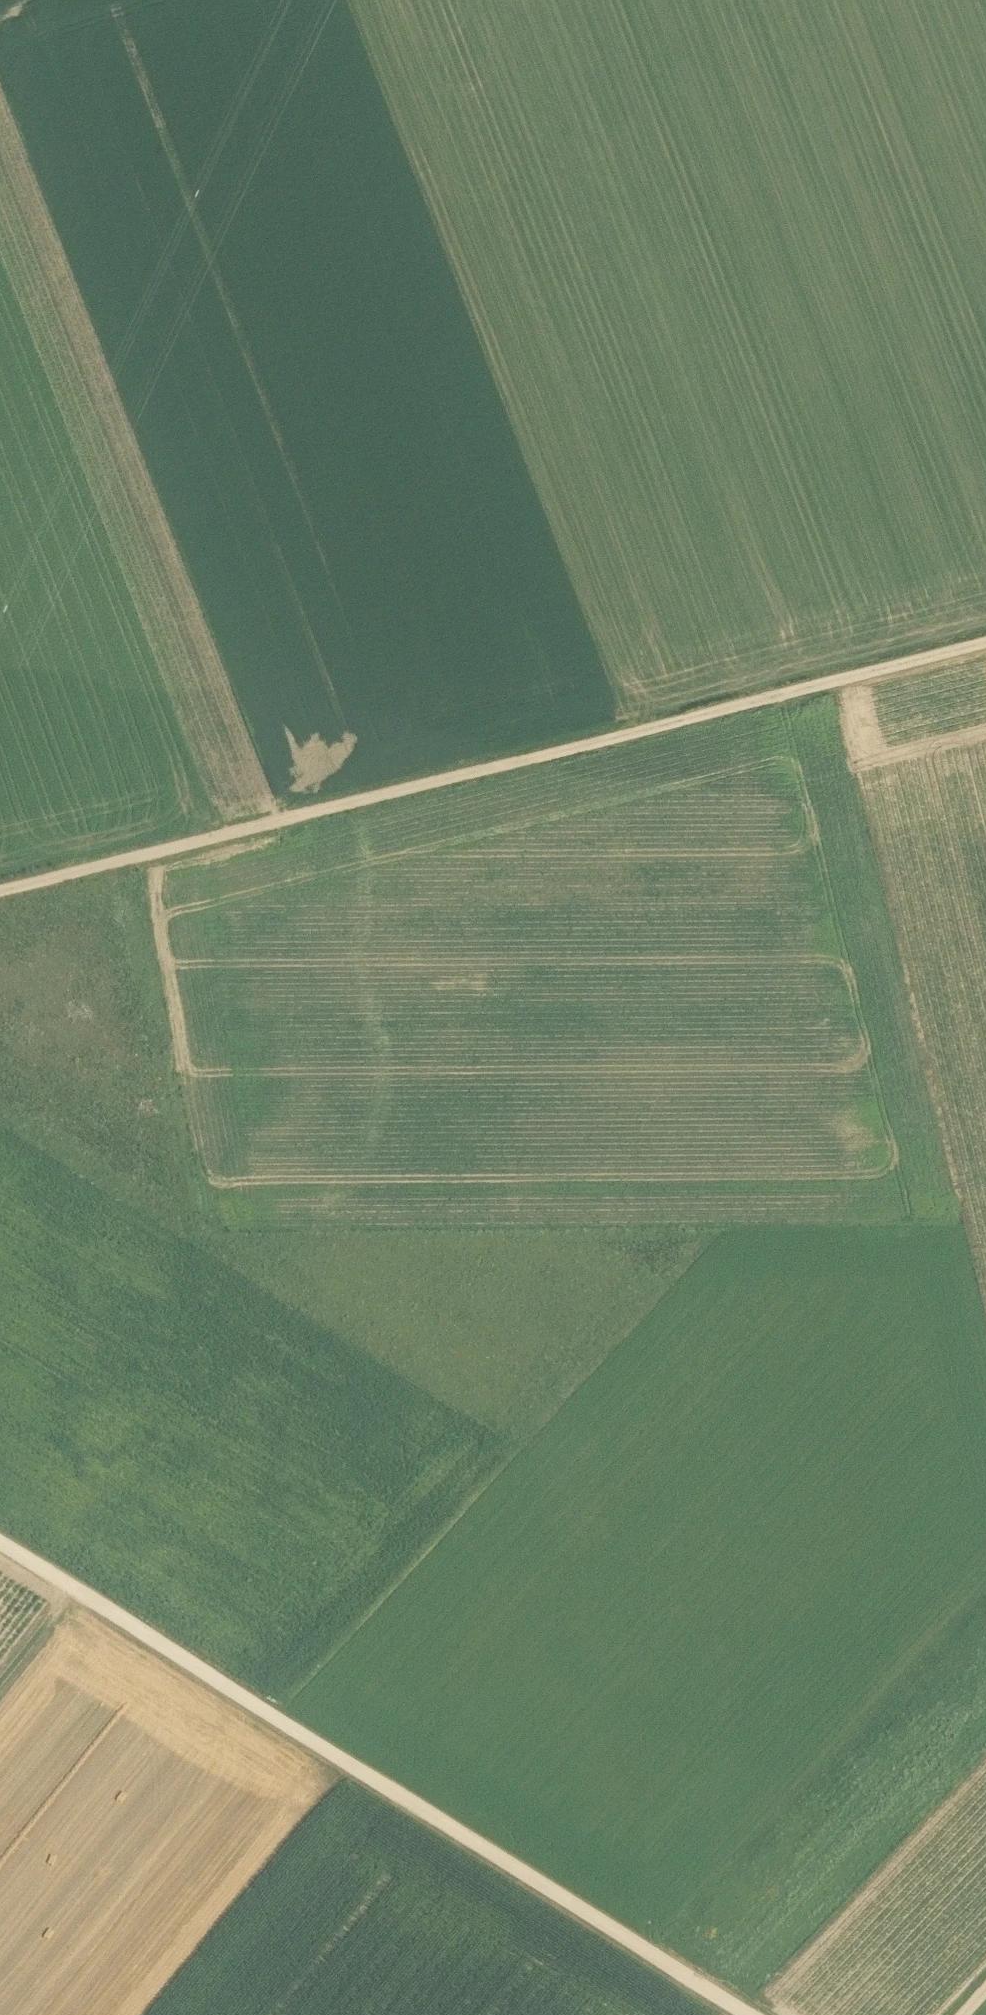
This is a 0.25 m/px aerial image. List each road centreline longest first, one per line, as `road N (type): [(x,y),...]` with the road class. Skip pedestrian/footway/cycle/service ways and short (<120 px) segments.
road 1 (track): [(0,893),(985,644)]
road 2 (track): [(0,1550),(756,2014)]

